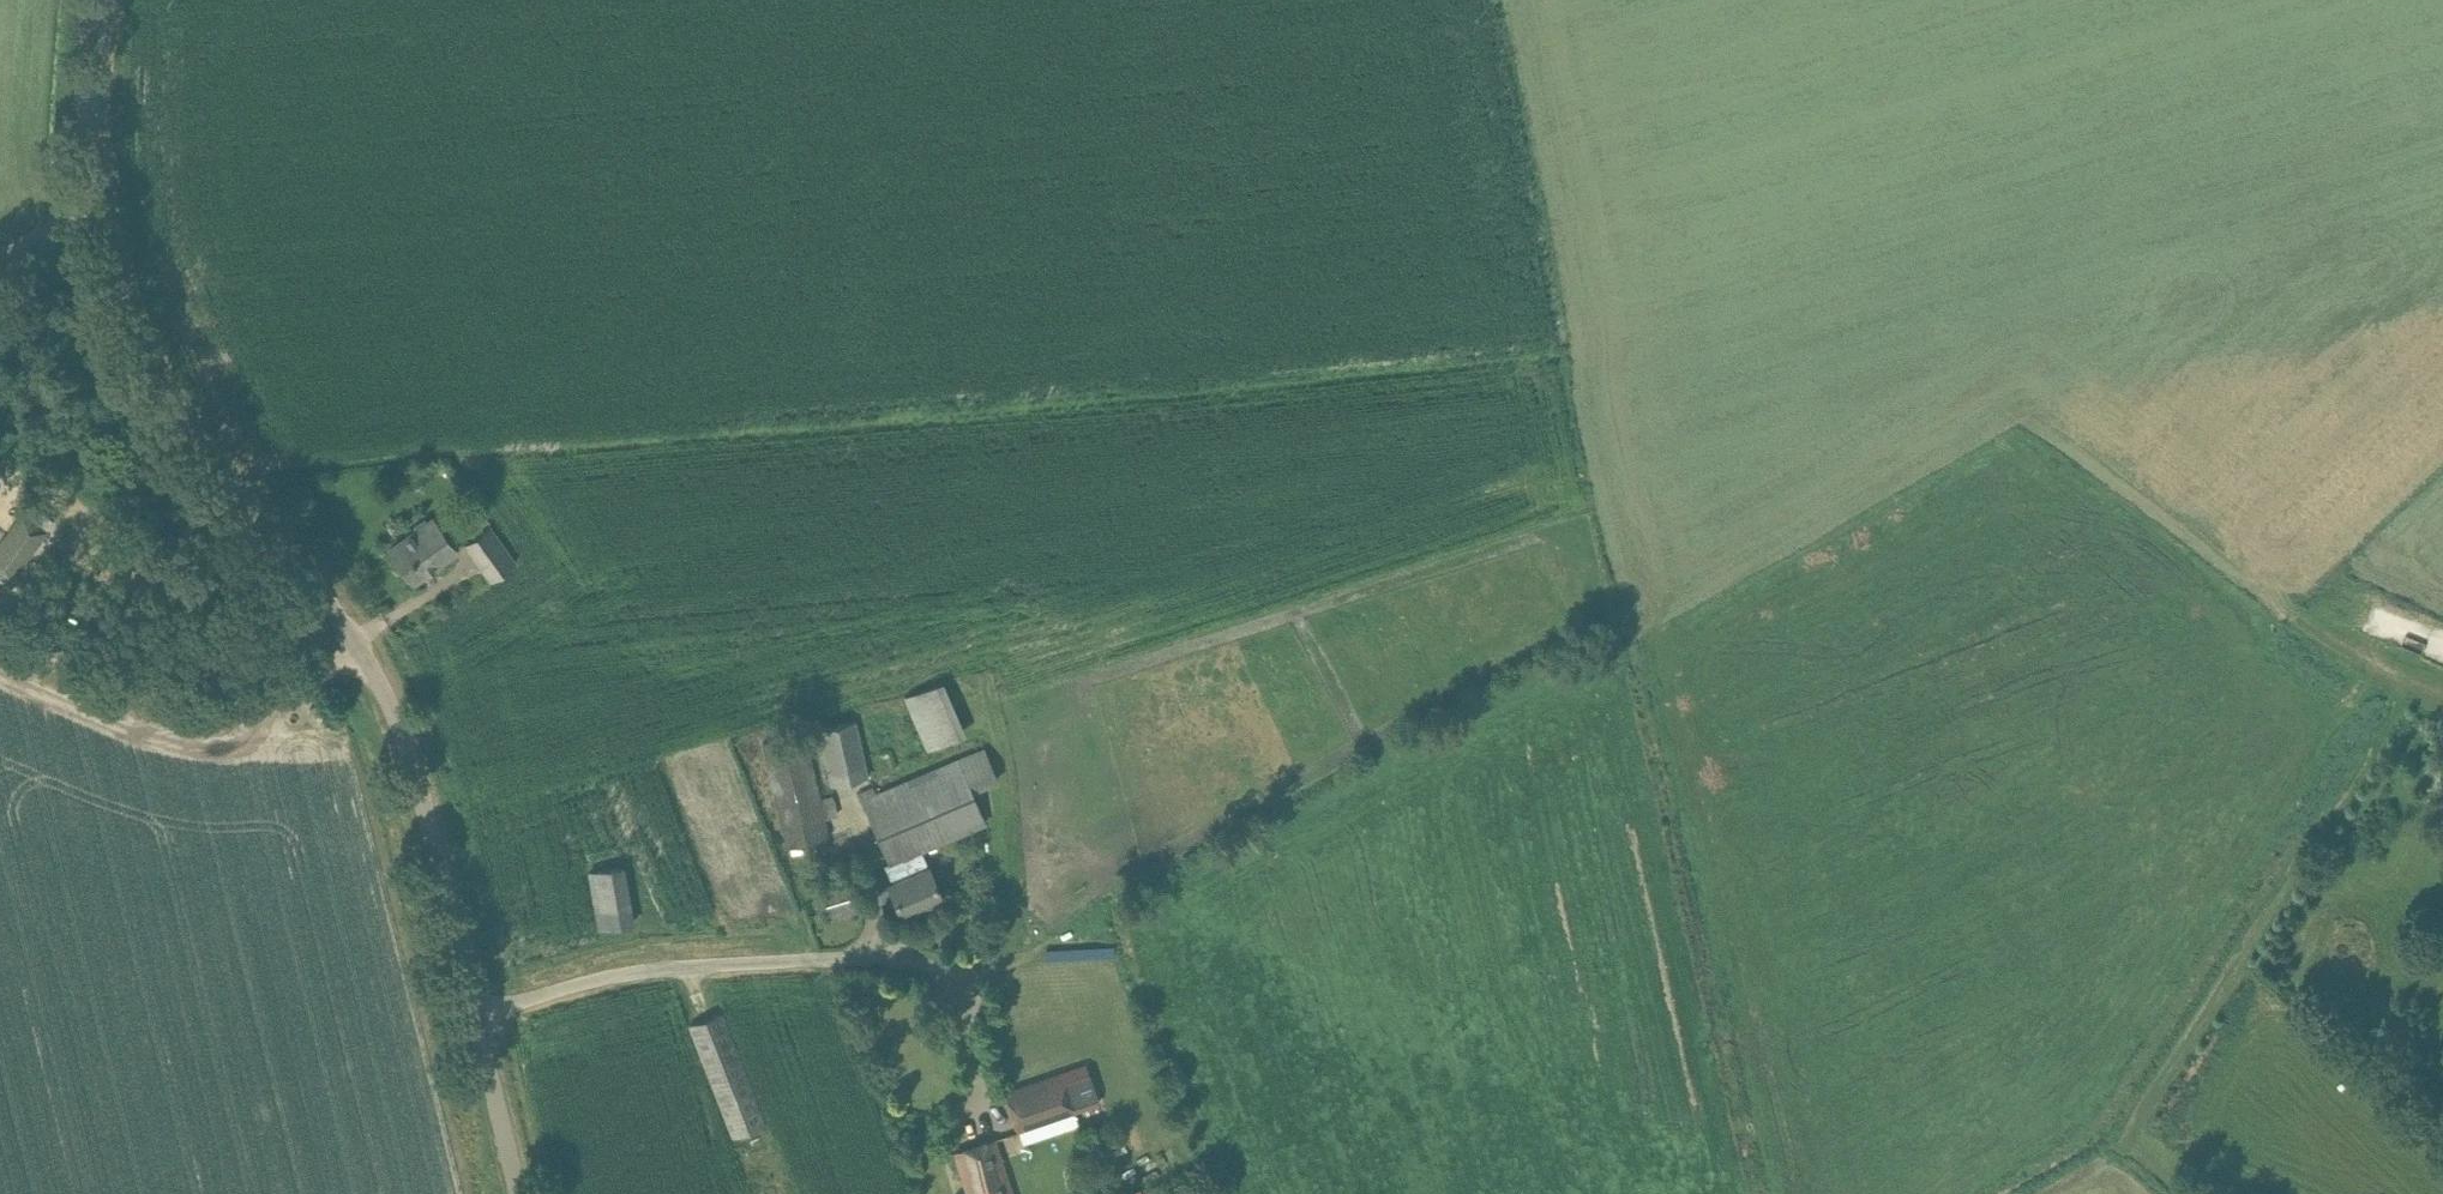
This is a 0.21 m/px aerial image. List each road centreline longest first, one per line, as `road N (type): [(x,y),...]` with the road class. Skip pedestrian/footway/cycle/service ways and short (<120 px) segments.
road 1 (unclassified): [(475,1017),(424,797),(380,682),(167,389),(116,276),(93,156),(101,0)]
road 2 (track): [(2131,1148),(2410,683)]
road 3 (unclassified): [(475,1017),(582,984),(684,968),(877,960),(954,972)]
road 4 (track): [(0,639),(84,675),(198,708),(261,699),(361,648)]
road 5 (unclassified): [(518,1193),(475,1017)]

